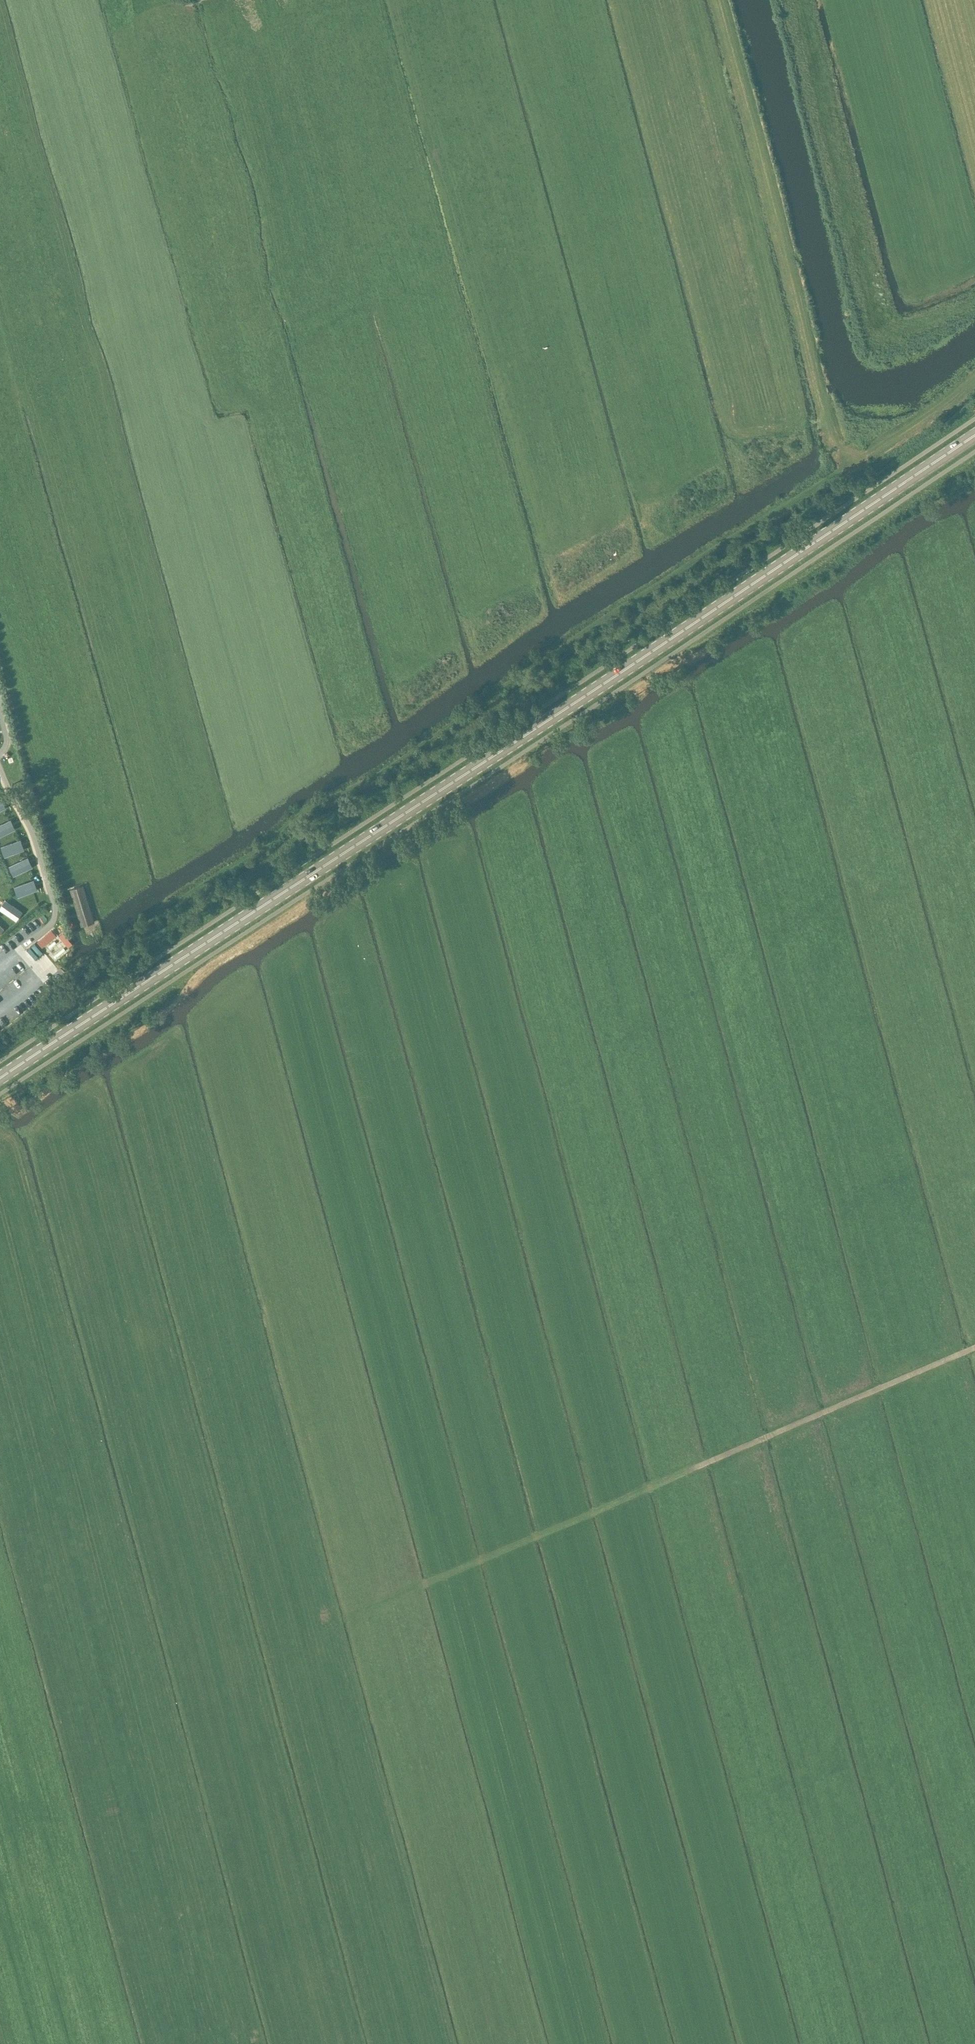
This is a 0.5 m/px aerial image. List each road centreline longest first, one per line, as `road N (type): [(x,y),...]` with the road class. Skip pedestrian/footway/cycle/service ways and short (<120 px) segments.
road 1 (primary): [(0,1078),(974,436)]
road 2 (track): [(35,979),(71,974),(296,814),(369,777),(848,459)]
road 3 (track): [(848,459),(867,454),(974,374)]

